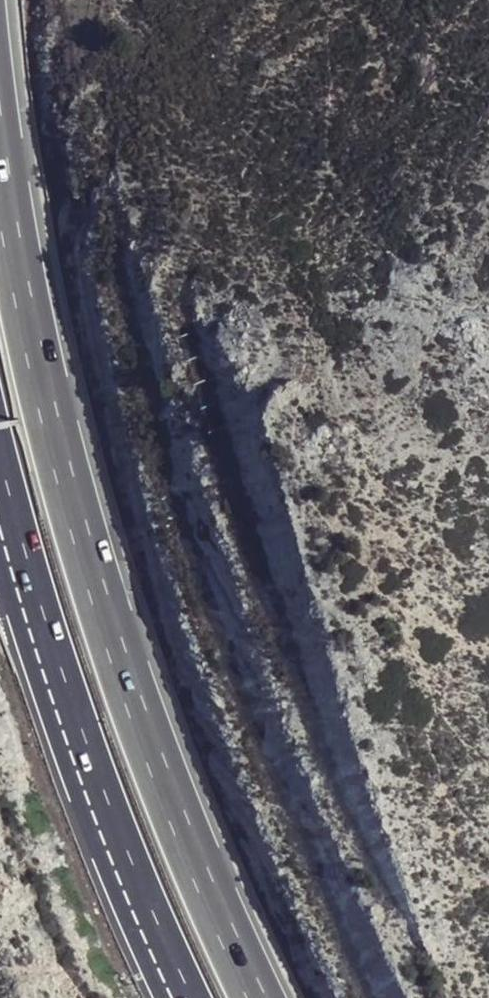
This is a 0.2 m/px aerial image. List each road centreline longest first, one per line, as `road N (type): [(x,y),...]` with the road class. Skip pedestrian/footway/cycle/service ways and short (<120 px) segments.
road 1 (motorway): [(247,997),(160,806),(83,575),(0,149)]
road 2 (motorway): [(0,433),(104,826),(171,997)]

